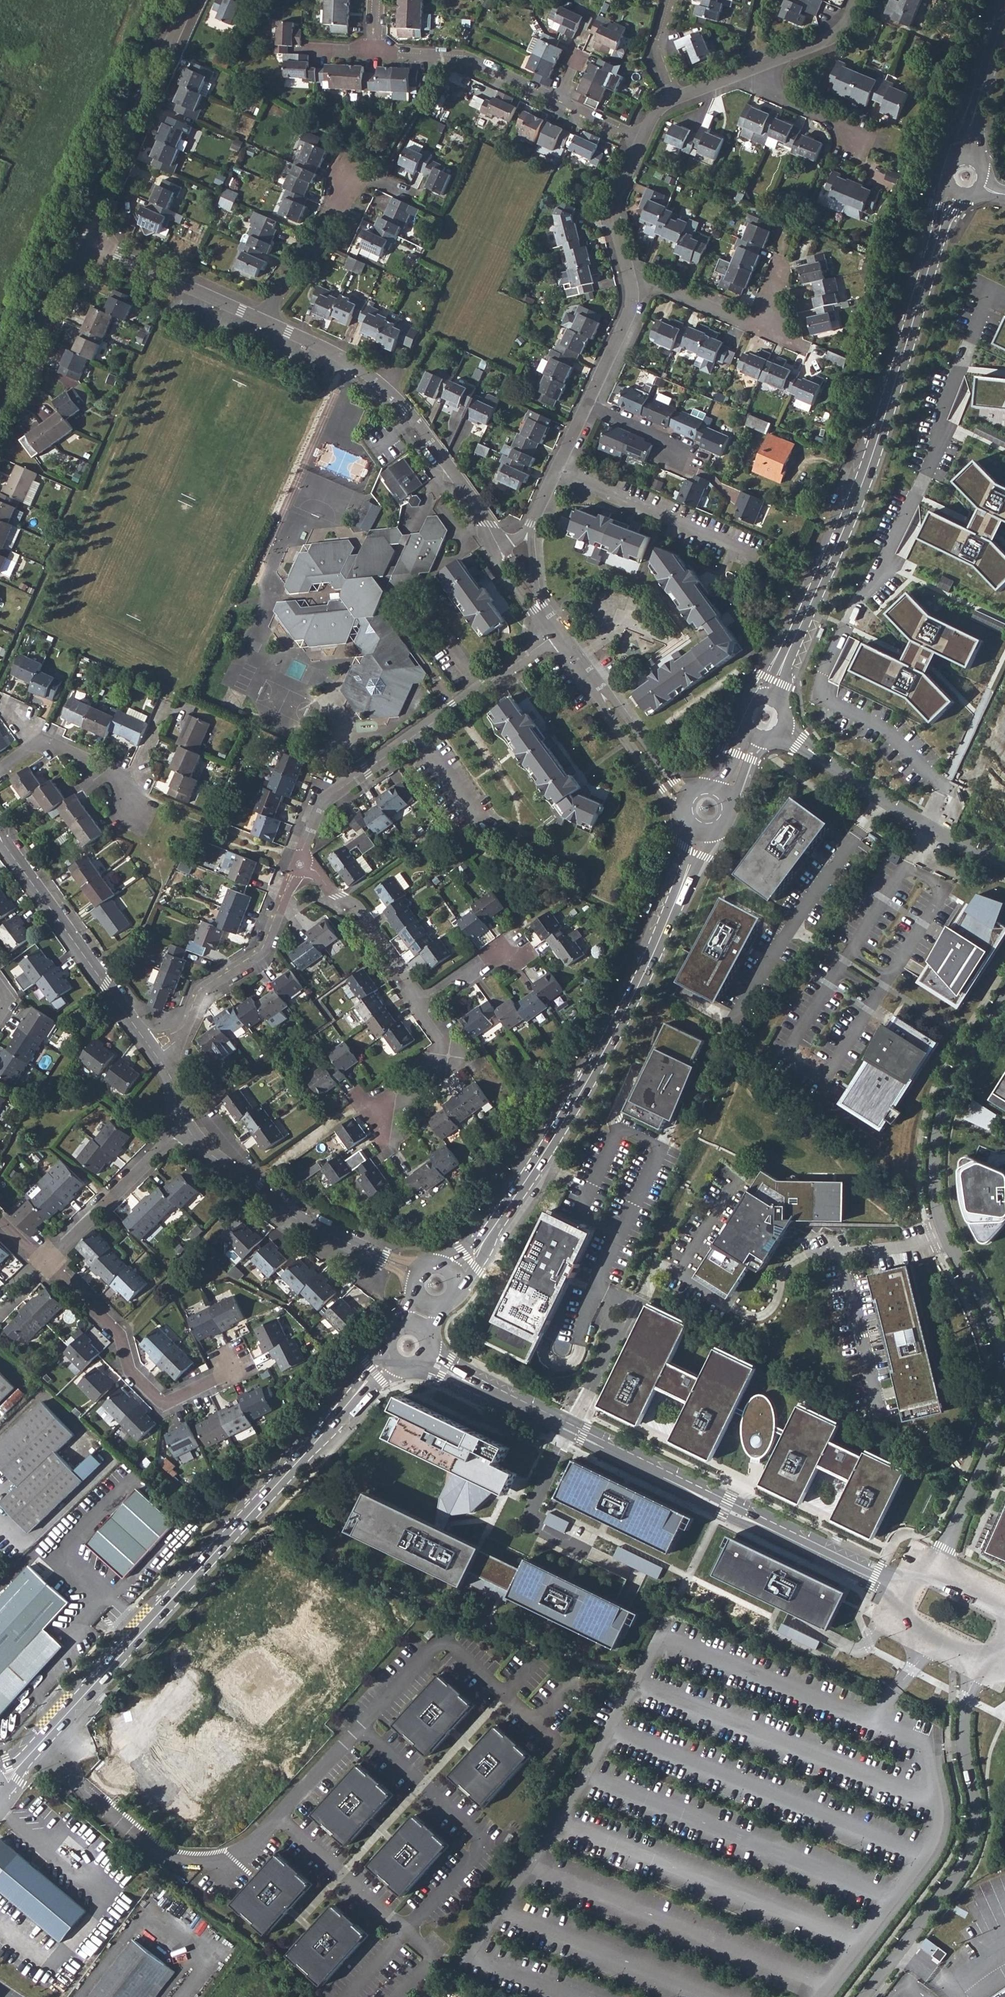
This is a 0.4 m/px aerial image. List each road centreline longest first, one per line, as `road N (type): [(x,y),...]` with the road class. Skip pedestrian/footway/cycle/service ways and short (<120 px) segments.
road 1 (tertiary): [(0,1778),(388,1359)]
road 2 (tertiary): [(768,697),(871,477),(954,190)]
road 3 (tertiary): [(425,1362),(537,1406),(903,1585)]
road 4 (tertiary): [(452,1274),(469,1260),(569,1110),(692,867),(702,831)]
road 5 (residential): [(1002,1362),(991,1314),(941,1221),(933,1155),(961,1057),(1004,993)]
road 6 (residential): [(982,1661),(968,1700),(975,1837),(862,1996)]
road 7 (residential): [(299,865),(327,797),(558,635)]
road 8 (residential): [(506,557),(392,395),(357,366),(261,321)]
road 9 (residential): [(43,1264),(122,1337),(130,1371),(162,1404),(245,1366)]
road 10 (residential): [(185,1129),(291,1214),(417,1277)]
road 11 (residential): [(0,839),(158,1057)]
road 12 (residential): [(190,0),(86,243)]
road 13 (residential): [(1004,863),(949,840),(782,730)]
road 14 (residential): [(158,1057),(183,1036),(201,992),(263,952),(299,865)]
road 15 (residential): [(261,321),(320,239),(350,176),(408,194)]
road 16 (residential): [(936,1568),(992,1441),(1002,1362)]
road 17 (residential): [(86,243),(0,427)]
road 18 (residential): [(185,1129),(43,1264)]
road 19 (residential): [(374,53),(463,58),(558,101)]
road 20 (residential): [(261,321),(86,243)]
road 21 (residential): [(415,1004),(409,982),(356,906),(299,865)]
road 22 (residential): [(506,557),(528,535),(586,406)]
road 23 (residential): [(632,290),(615,210),(640,140)]
road 24 (tertiary): [(965,159),(1004,11)]
road 25 (residential): [(376,1107),(448,1057),(415,1004)]
road 26 (residential): [(599,692),(663,795),(685,809)]
road 27 (residential): [(691,795),(664,774),(599,692)]
road 28 (tertiary): [(903,1585),(892,1607),(899,1623),(982,1661)]
road 29 (residential): [(632,290),(654,287),(757,328)]
road 30 (residential): [(756,69),(834,38),(859,0)]
road 31 (residential): [(586,406),(632,308),(632,290)]
road 32 (residential): [(756,69),(765,85),(835,120),(852,140)]

